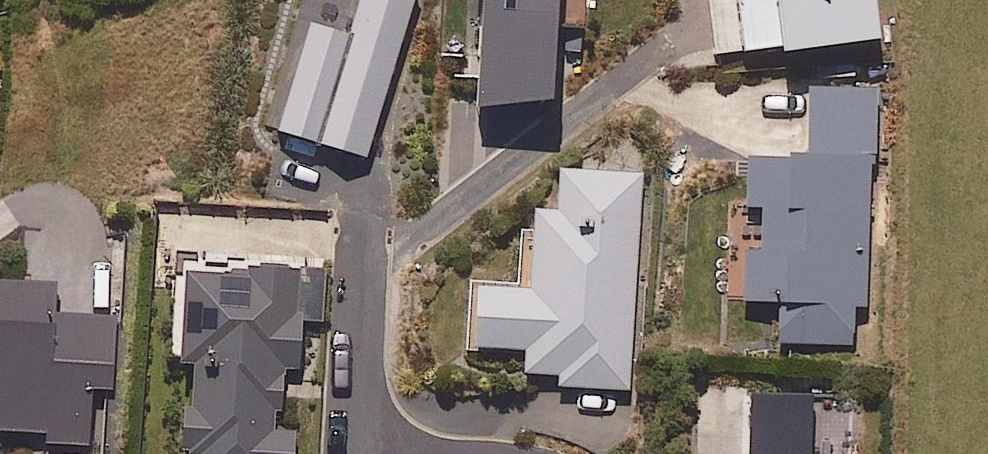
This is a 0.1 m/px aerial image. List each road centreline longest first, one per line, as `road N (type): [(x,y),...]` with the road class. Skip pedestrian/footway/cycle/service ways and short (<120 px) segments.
road 1 (residential): [(355,453),(360,243)]

